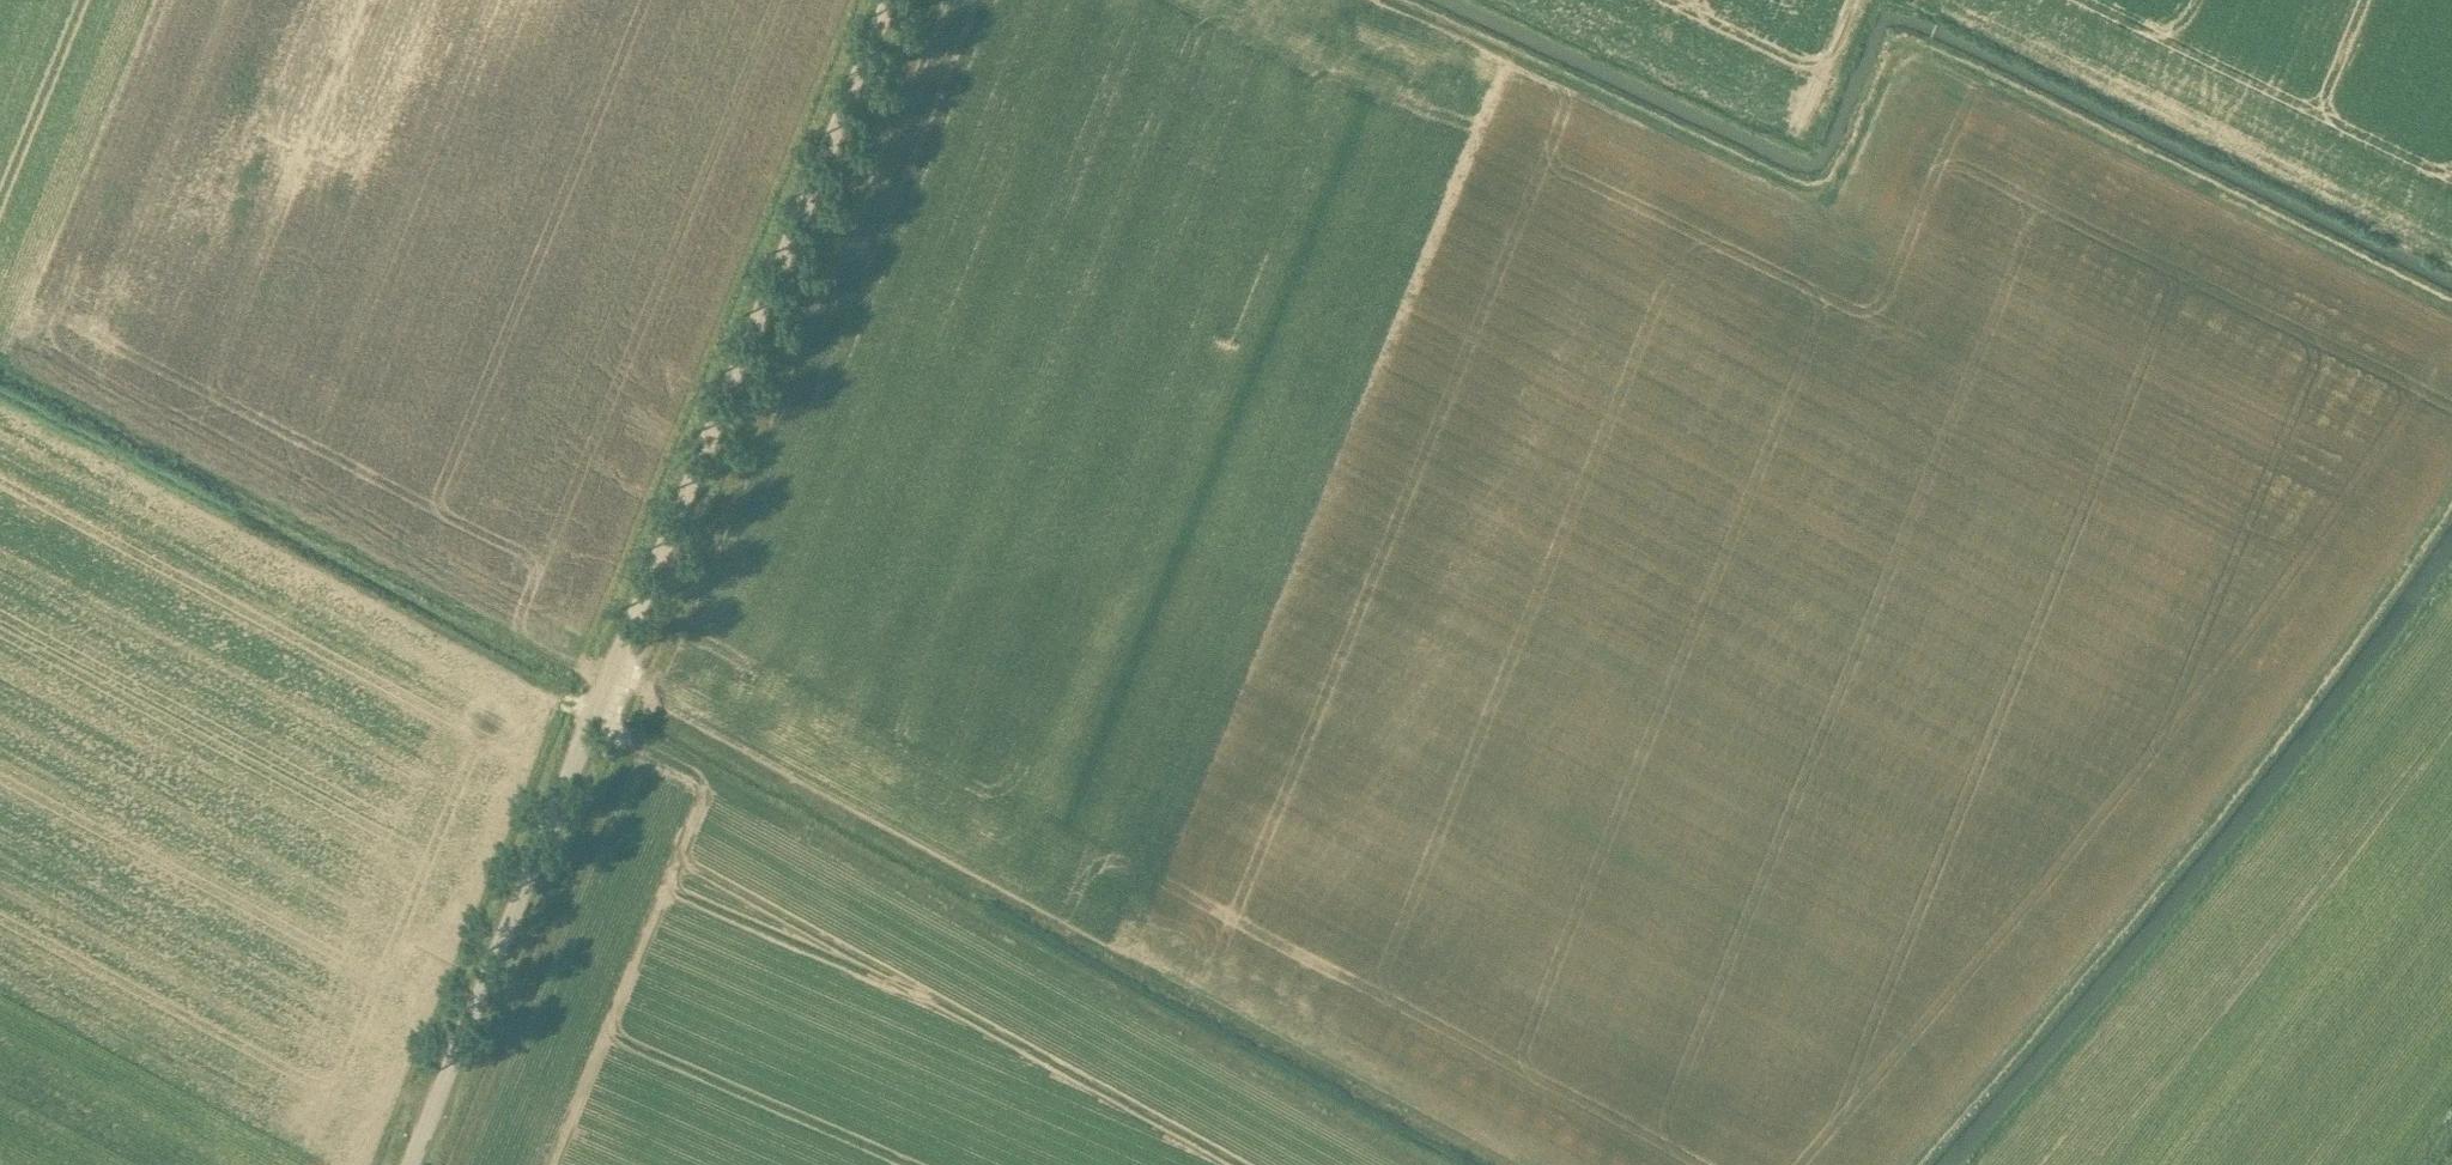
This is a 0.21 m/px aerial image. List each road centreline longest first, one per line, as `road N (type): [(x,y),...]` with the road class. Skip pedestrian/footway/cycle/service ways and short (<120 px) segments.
road 1 (unclassified): [(414,1164),(892,0)]

